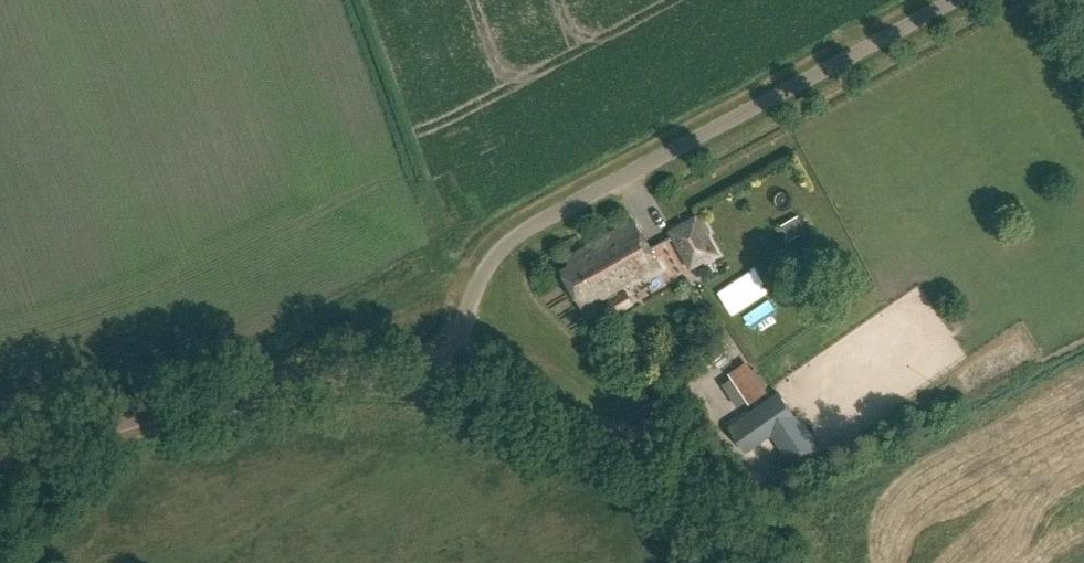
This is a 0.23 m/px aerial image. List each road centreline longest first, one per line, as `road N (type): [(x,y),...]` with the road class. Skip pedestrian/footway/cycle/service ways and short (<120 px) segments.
road 1 (unclassified): [(450,379),(477,281),(521,231),(953,0)]
road 2 (tertiary): [(450,379),(290,378),(0,448)]
road 3 (tertiary): [(765,562),(675,477),(632,450),(563,414),(450,379)]

